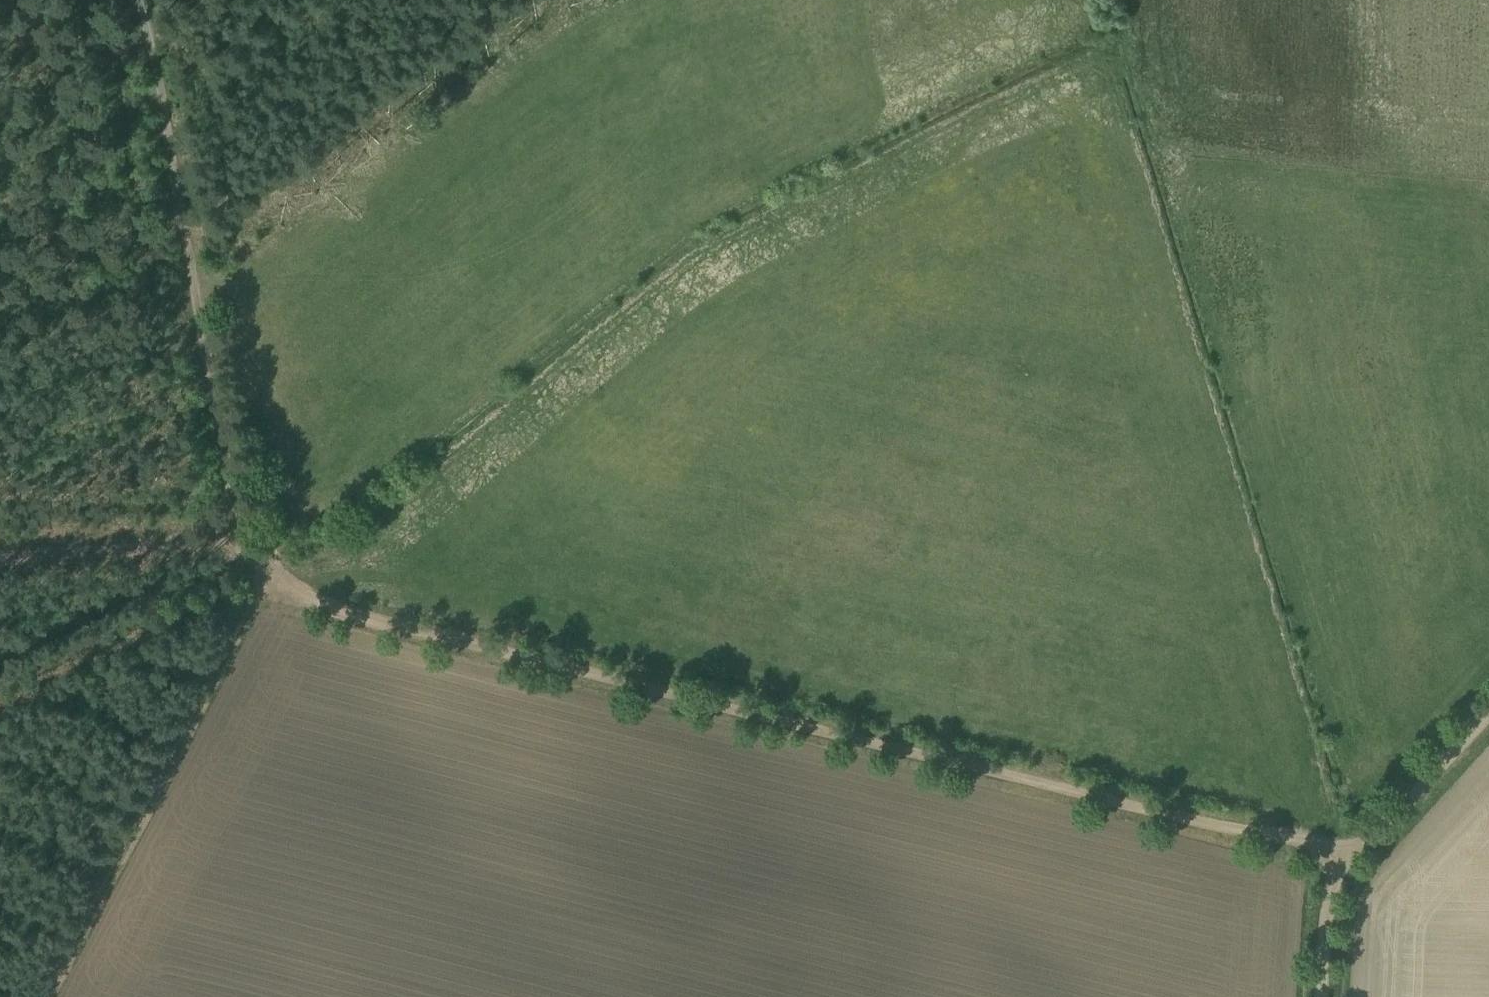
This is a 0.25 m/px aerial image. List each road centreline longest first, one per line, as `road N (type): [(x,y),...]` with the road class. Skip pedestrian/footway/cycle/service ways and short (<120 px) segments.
road 1 (track): [(261,572),(41,996)]
road 2 (track): [(0,555),(235,537)]
road 3 (track): [(141,0),(183,224)]
road 4 (track): [(1488,713),(1382,831),(1327,857)]
road 5 (track): [(1327,857),(1318,996)]

